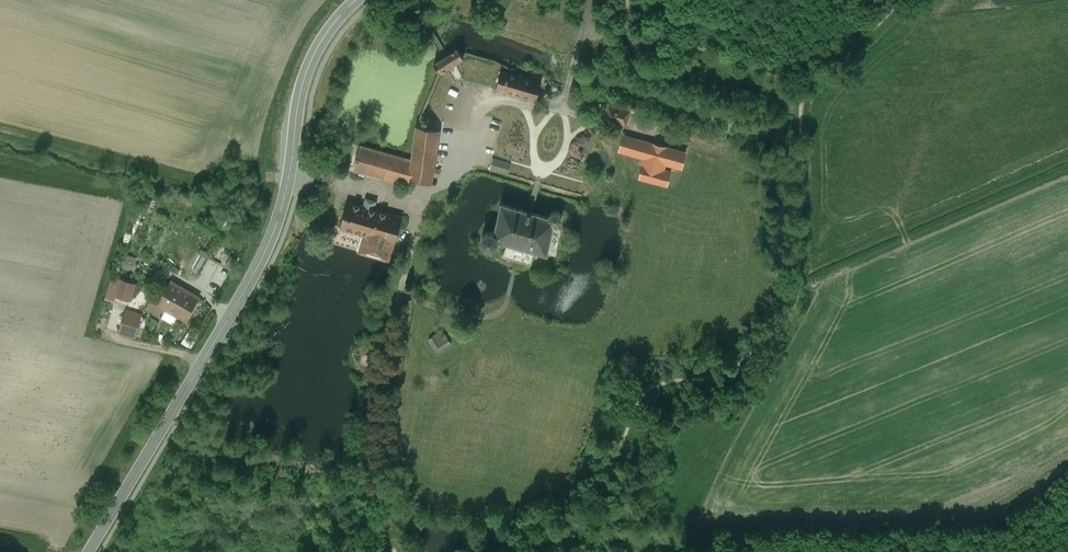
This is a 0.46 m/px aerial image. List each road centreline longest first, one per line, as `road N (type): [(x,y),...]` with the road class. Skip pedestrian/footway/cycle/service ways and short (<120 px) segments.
road 1 (secondary): [(356,0),(328,30),(305,75),(271,238),(88,551)]
road 2 (track): [(802,93),(899,0)]

